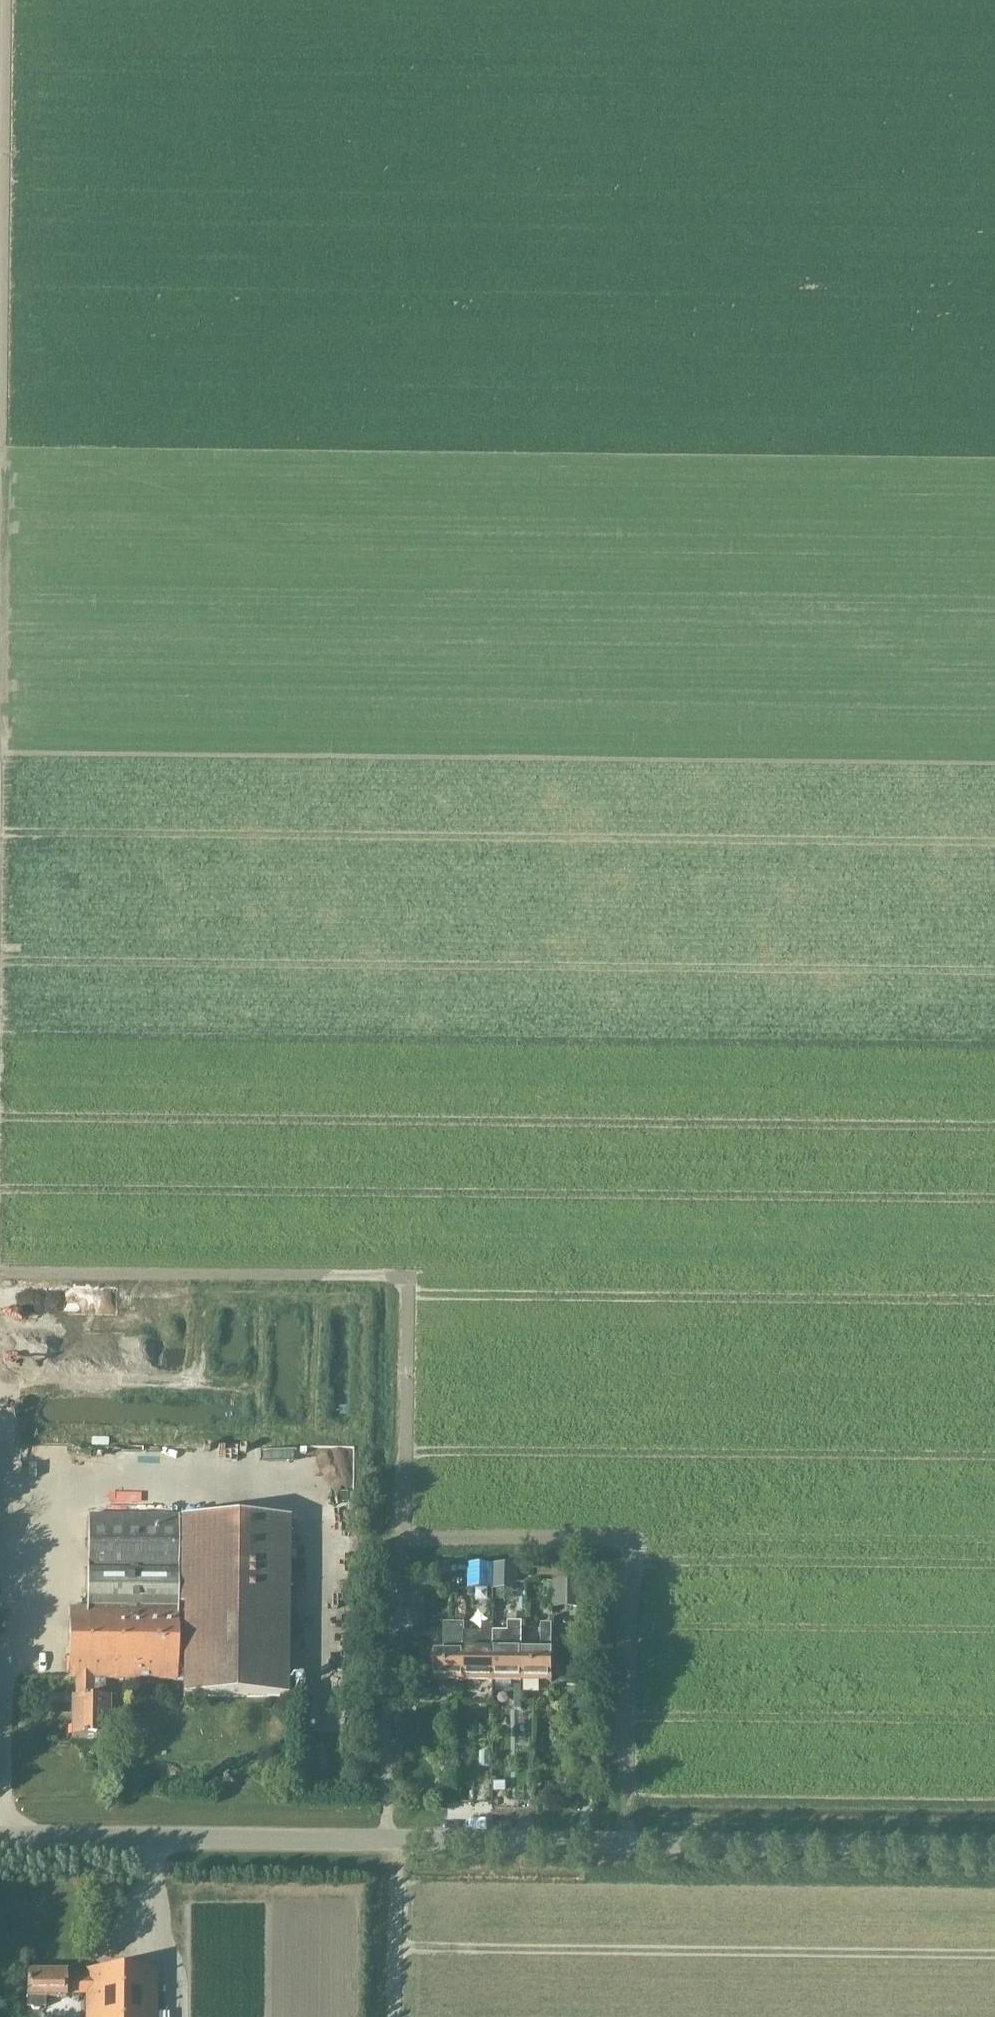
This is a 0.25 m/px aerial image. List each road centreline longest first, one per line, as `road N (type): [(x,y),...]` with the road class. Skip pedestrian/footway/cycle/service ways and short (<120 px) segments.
road 1 (unclassified): [(0,1836),(994,1846)]

